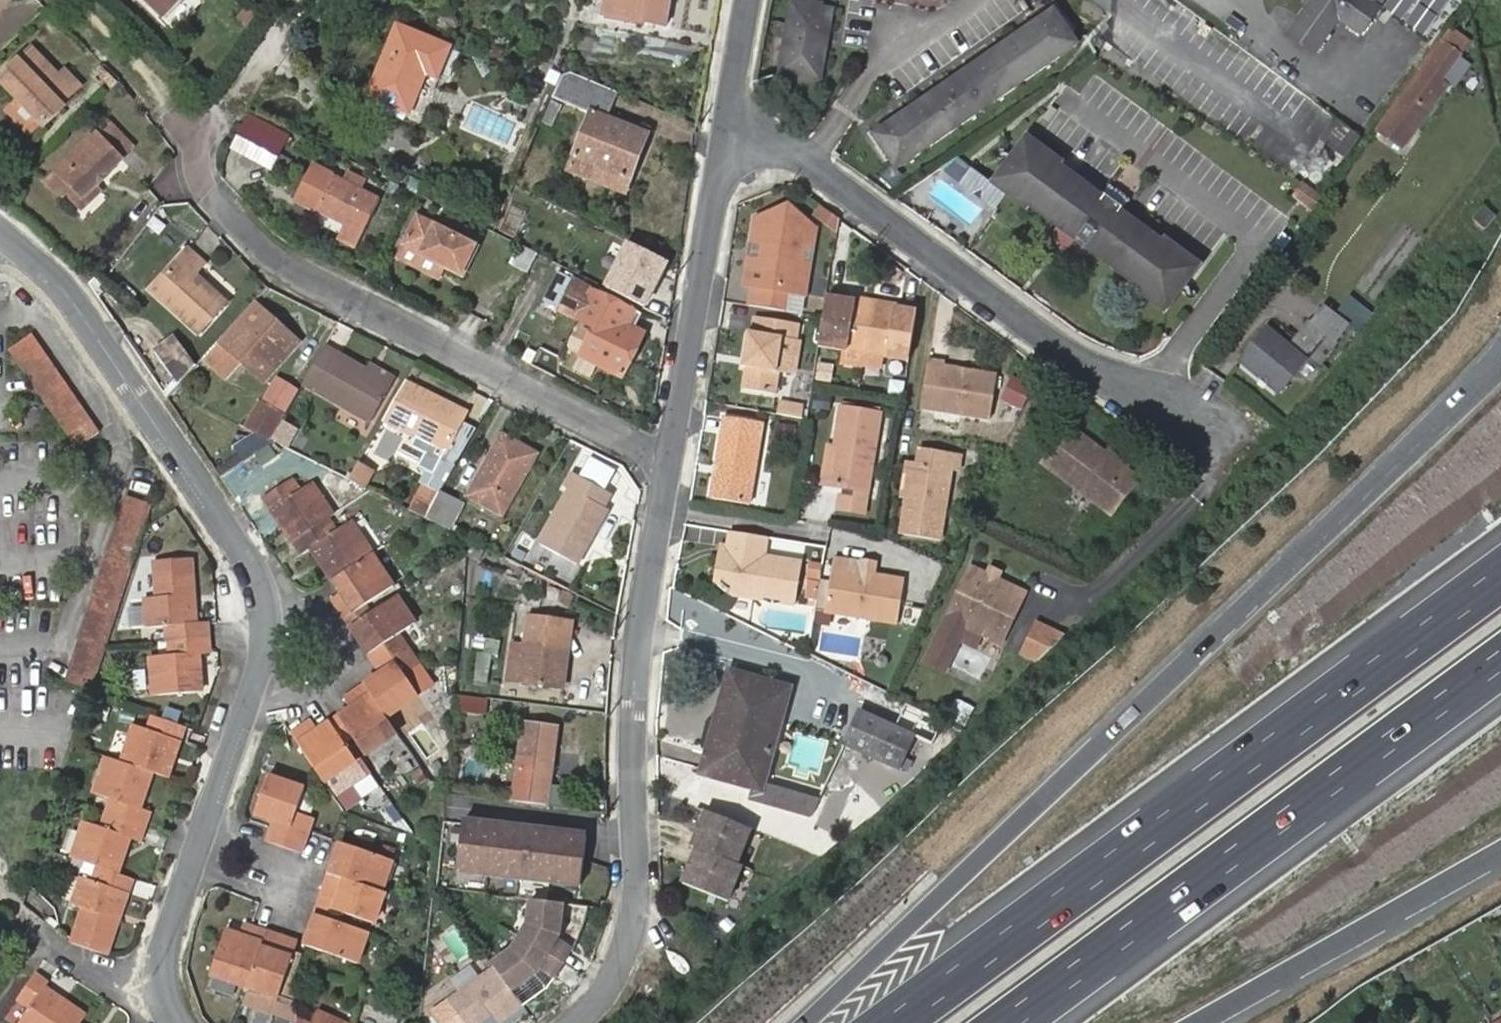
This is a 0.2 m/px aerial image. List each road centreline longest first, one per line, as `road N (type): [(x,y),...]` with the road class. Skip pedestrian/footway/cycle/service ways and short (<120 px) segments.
road 1 (motorway): [(1500,362),(926,913),(798,1022)]
road 2 (residential): [(181,1022),(160,993),(160,952),(258,709),(274,622),(262,573),(82,302),(0,225)]
road 3 (motorway): [(1500,579),(902,1022)]
road 4 (motorway): [(1010,1022),(1500,658)]
road 5 (residential): [(202,132),(197,175),(281,263),(671,464)]
road 6 (residential): [(671,464),(638,646),(635,933),(590,1013),(576,1022)]
road 7 (residential): [(728,139),(808,162),(1081,361),(1215,435)]
road 8 (motorway): [(1200,1022),(1500,853)]
road 9 (residential): [(728,139),(671,464)]
road 10 (residential): [(750,0),(728,139)]

